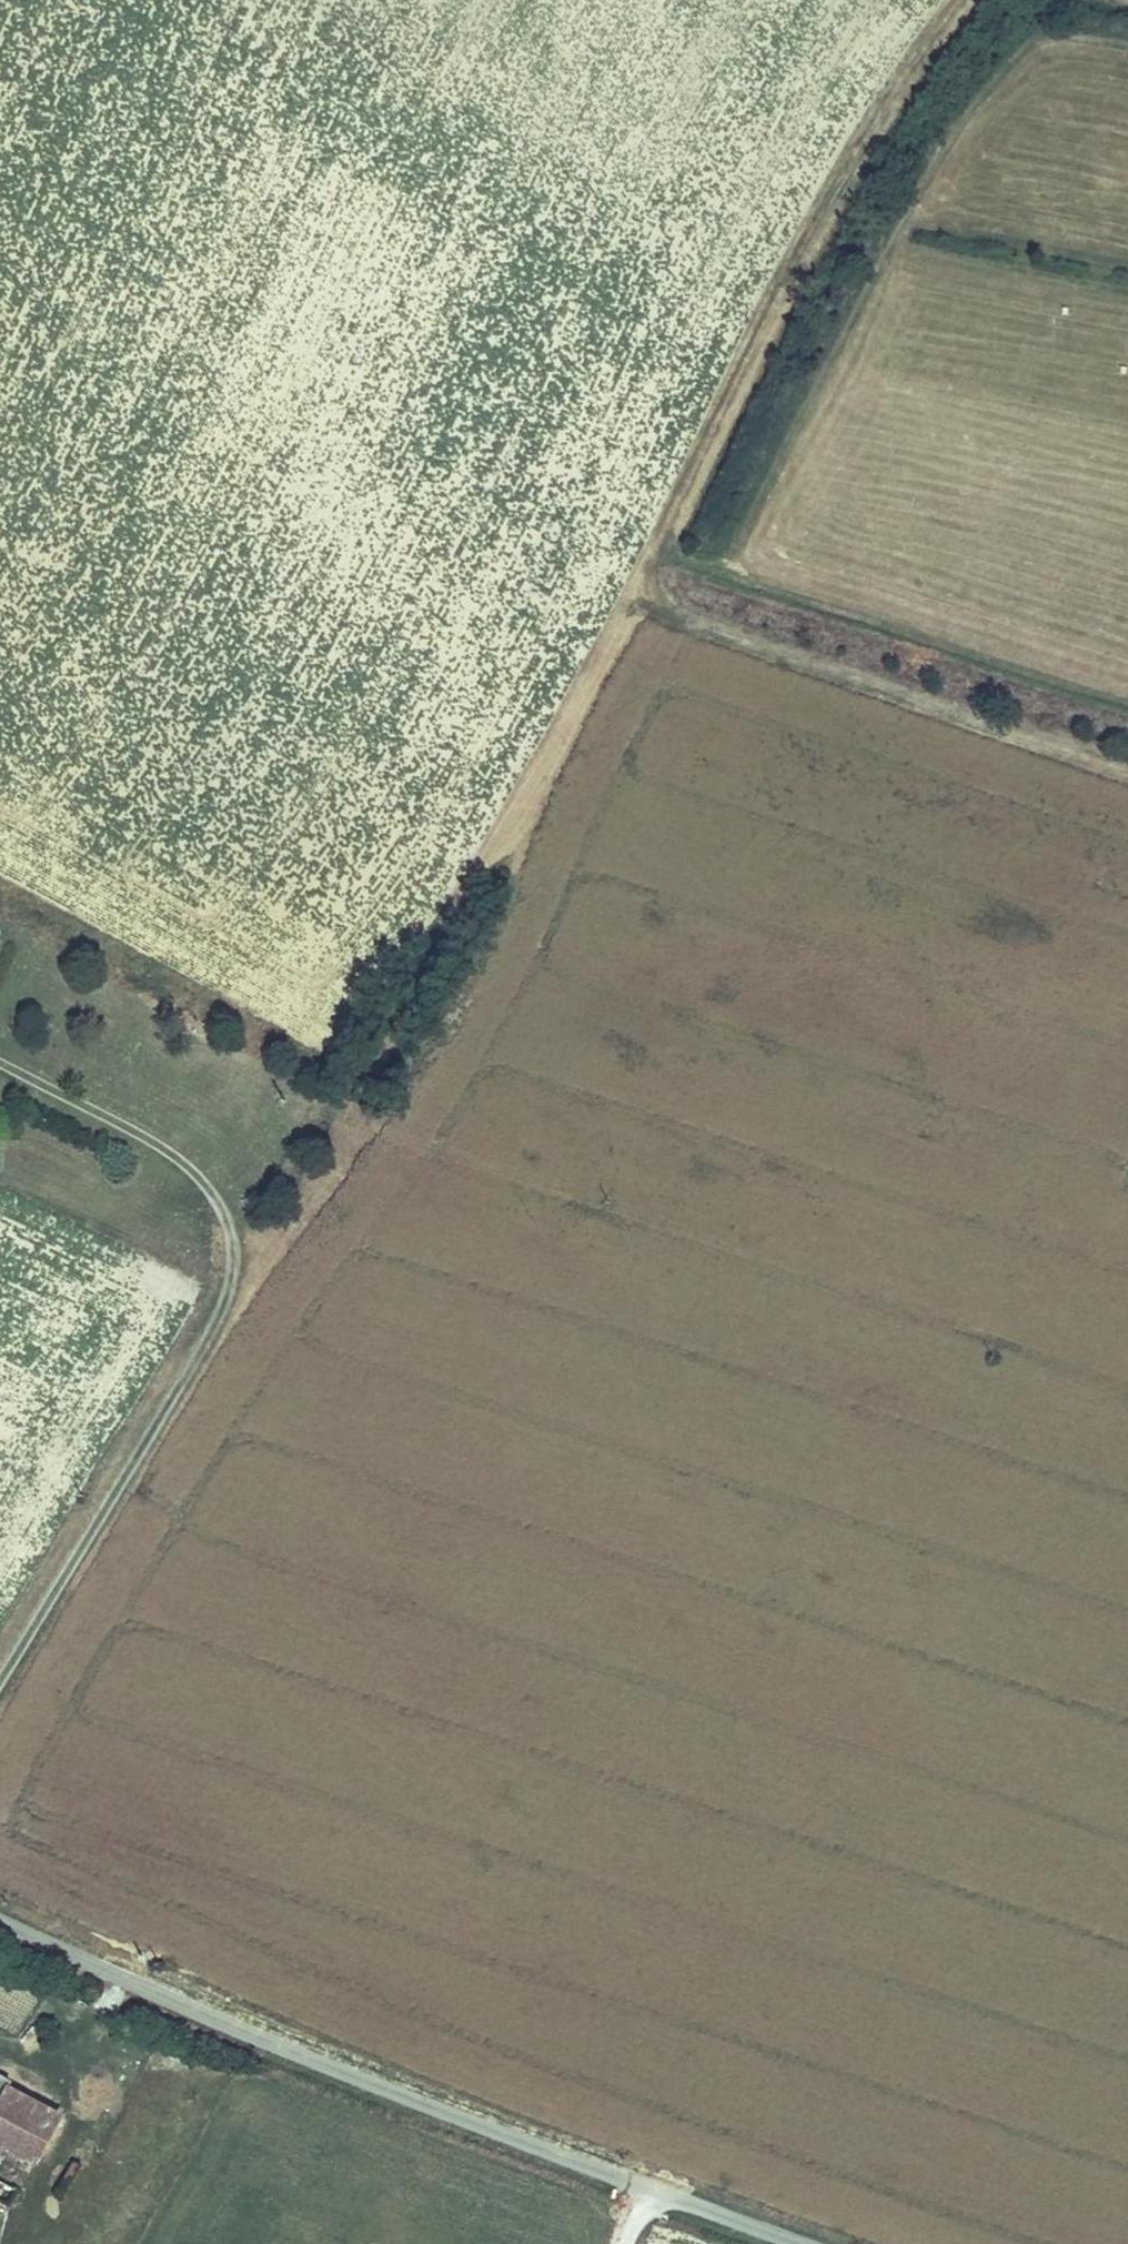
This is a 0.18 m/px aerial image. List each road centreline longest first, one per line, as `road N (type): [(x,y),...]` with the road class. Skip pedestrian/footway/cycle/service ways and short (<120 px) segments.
road 1 (track): [(961,0),(784,285),(649,563),(658,595),(689,624),(1127,769)]
road 2 (unclassified): [(807,2243),(260,2037),(0,1924)]

